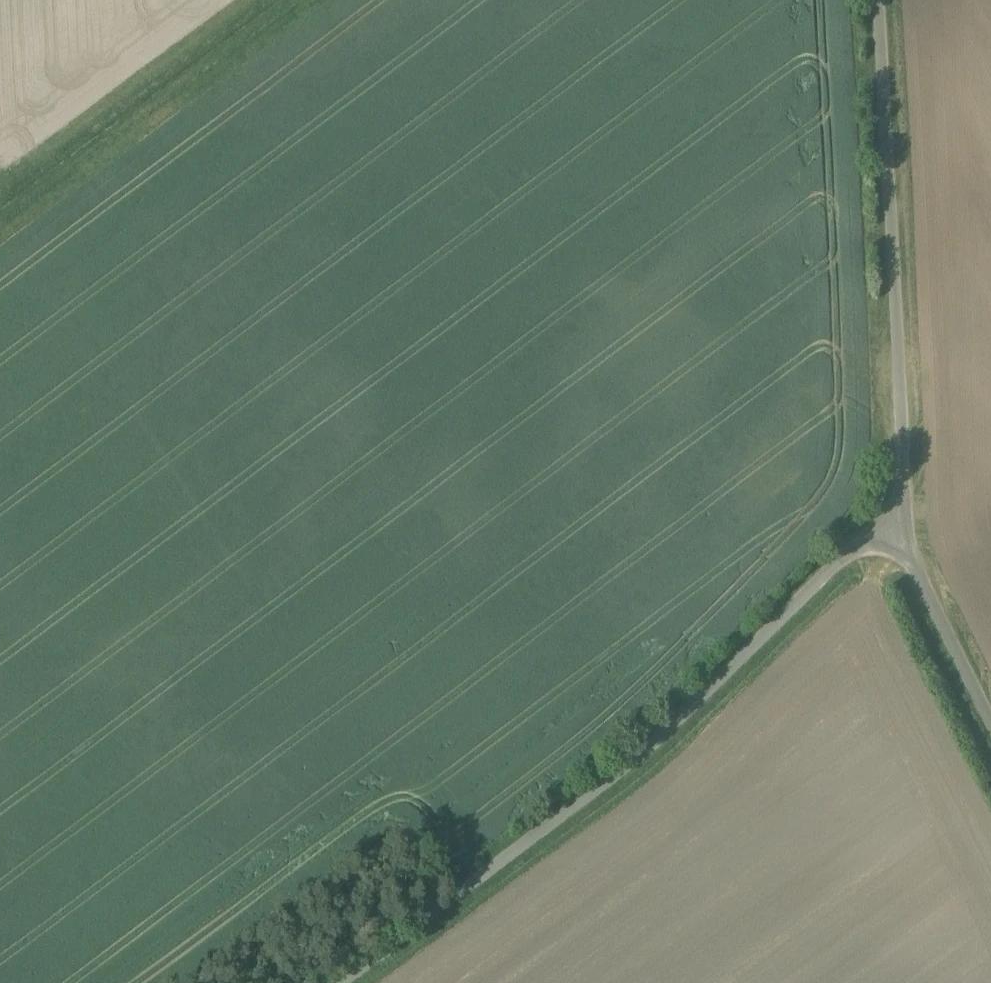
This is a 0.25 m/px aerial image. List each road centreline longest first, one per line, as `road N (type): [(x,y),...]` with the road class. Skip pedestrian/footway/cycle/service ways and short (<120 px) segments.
road 1 (unclassified): [(327,982),(650,742),(890,518)]
road 2 (unclassified): [(878,0),(902,443),(902,479),(890,518)]
road 3 (unclassified): [(990,722),(890,518)]

